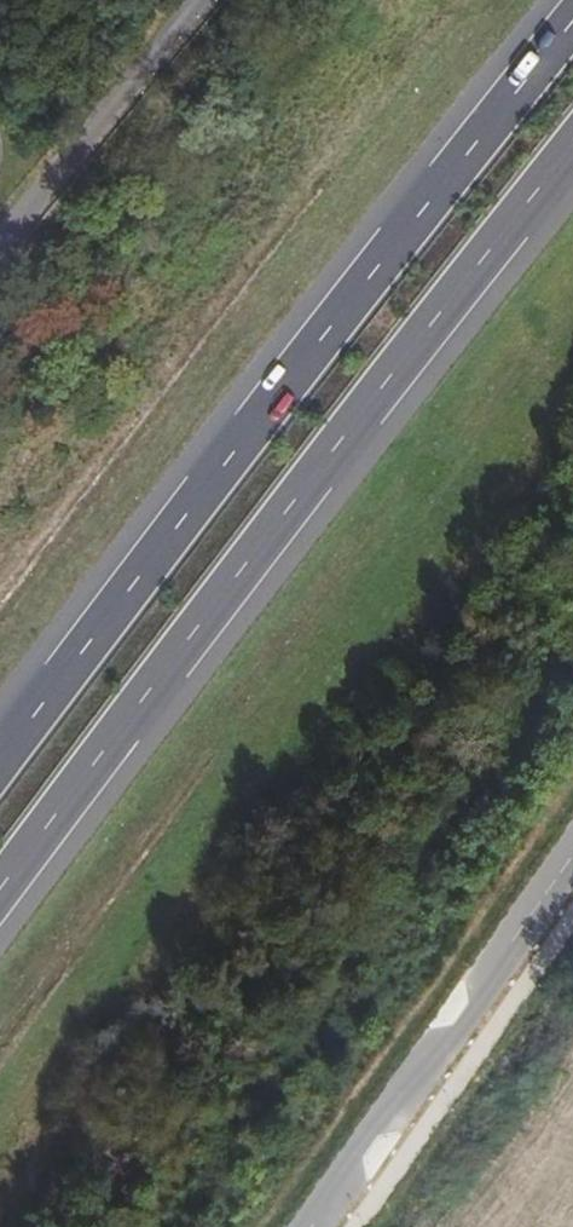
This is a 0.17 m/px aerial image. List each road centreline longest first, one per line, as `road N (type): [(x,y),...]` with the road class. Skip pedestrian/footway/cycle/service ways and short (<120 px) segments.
road 1 (motorway): [(0,892),(572,150)]
road 2 (motorway): [(572,20),(0,758)]
road 3 (unclassified): [(572,869),(469,1022),(364,1139),(305,1226)]

